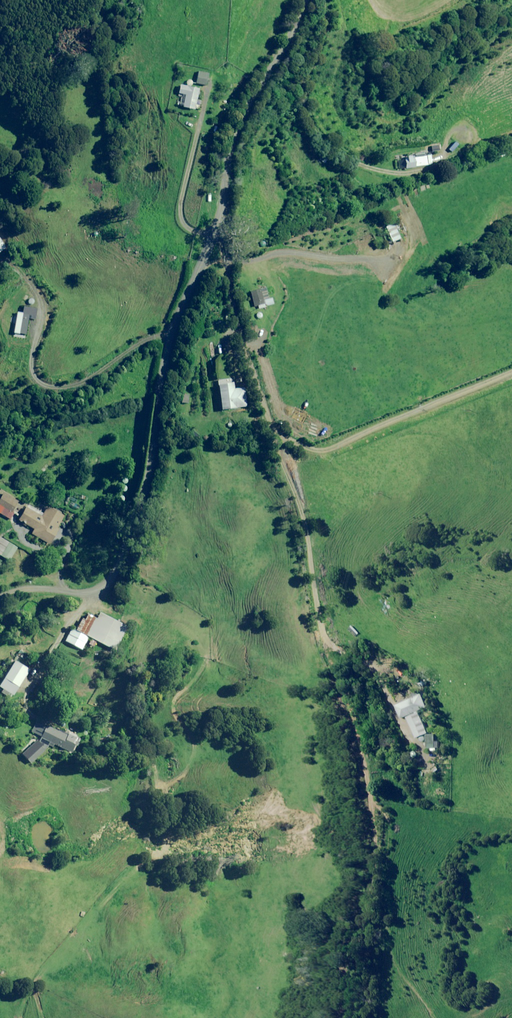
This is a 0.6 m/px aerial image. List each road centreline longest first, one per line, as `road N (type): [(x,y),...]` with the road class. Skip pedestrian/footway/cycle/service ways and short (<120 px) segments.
road 1 (unclassified): [(340,1017),(354,839),(351,788),(231,302),(227,259),(211,247)]
road 2 (unclassified): [(0,592),(91,592),(109,583),(140,505),(169,335),(211,247)]
road 3 (track): [(315,649),(375,675),(445,799),(511,812)]
road 4 (unclassified): [(211,247),(233,134),(304,0)]

